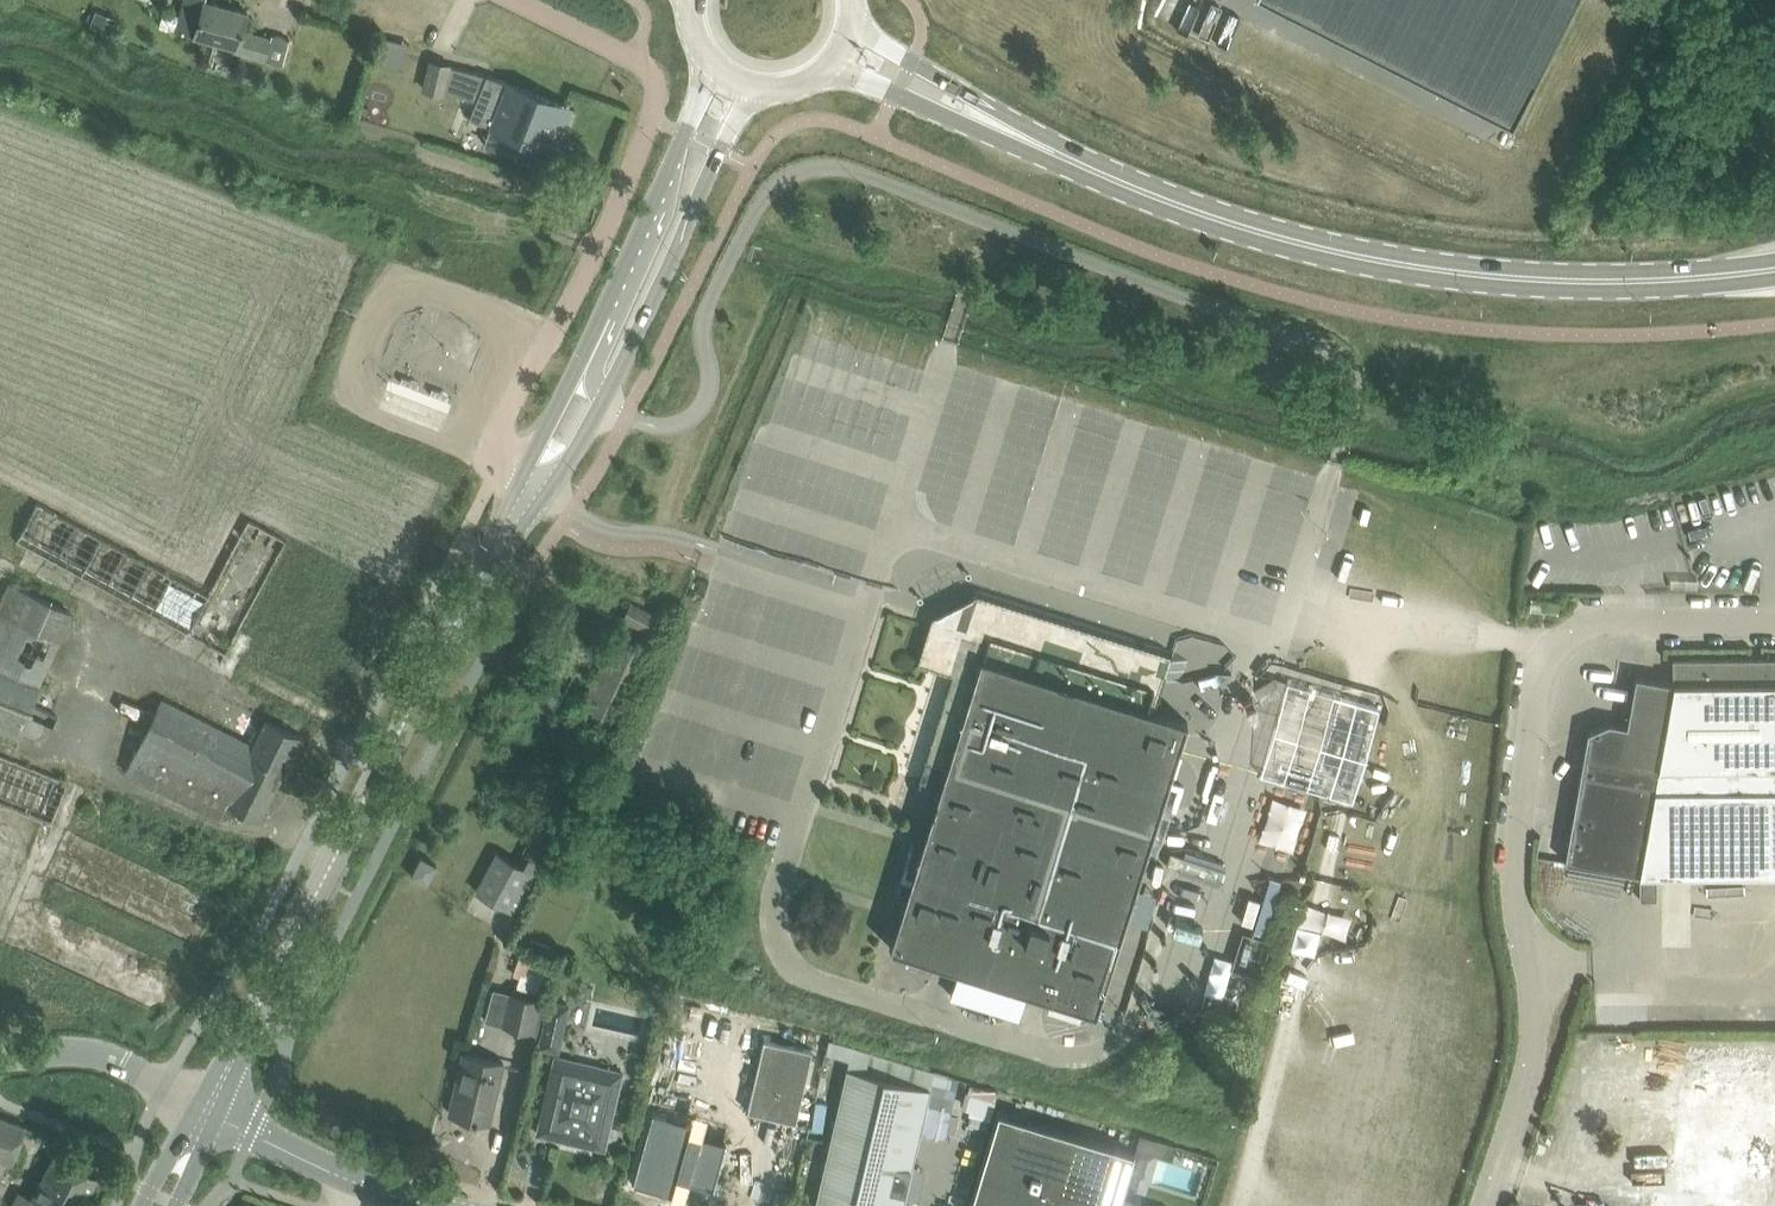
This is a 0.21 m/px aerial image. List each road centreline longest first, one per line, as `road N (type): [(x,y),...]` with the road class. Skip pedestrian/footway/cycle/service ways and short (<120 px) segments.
road 1 (secondary): [(1774,270),(1546,280),(1363,258),(1187,208),(1002,124)]
road 2 (unclassified): [(1774,625),(1588,626),(1546,662),(1516,826),(1518,900),(1536,961),(1533,1034),(1485,1205)]
road 3 (tertiary): [(210,1108),(539,475)]
road 4 (unclassified): [(539,475),(488,449),(602,235),(659,83),(645,64),(514,0)]
road 5 (tertiary): [(539,475),(580,445),(750,89)]
road 6 (tertiary): [(714,71),(548,428),(539,475)]
road 7 (track): [(1563,238),(1690,0)]
road 8 (tertiary): [(439,1205),(341,1176),(210,1108)]
road 9 (unclassified): [(210,1108),(140,1072),(71,1050),(0,1059)]
road 10 (secondary): [(824,71),(954,120),(1002,124)]
road 11 (secondary): [(1002,124),(966,91),(851,22)]

